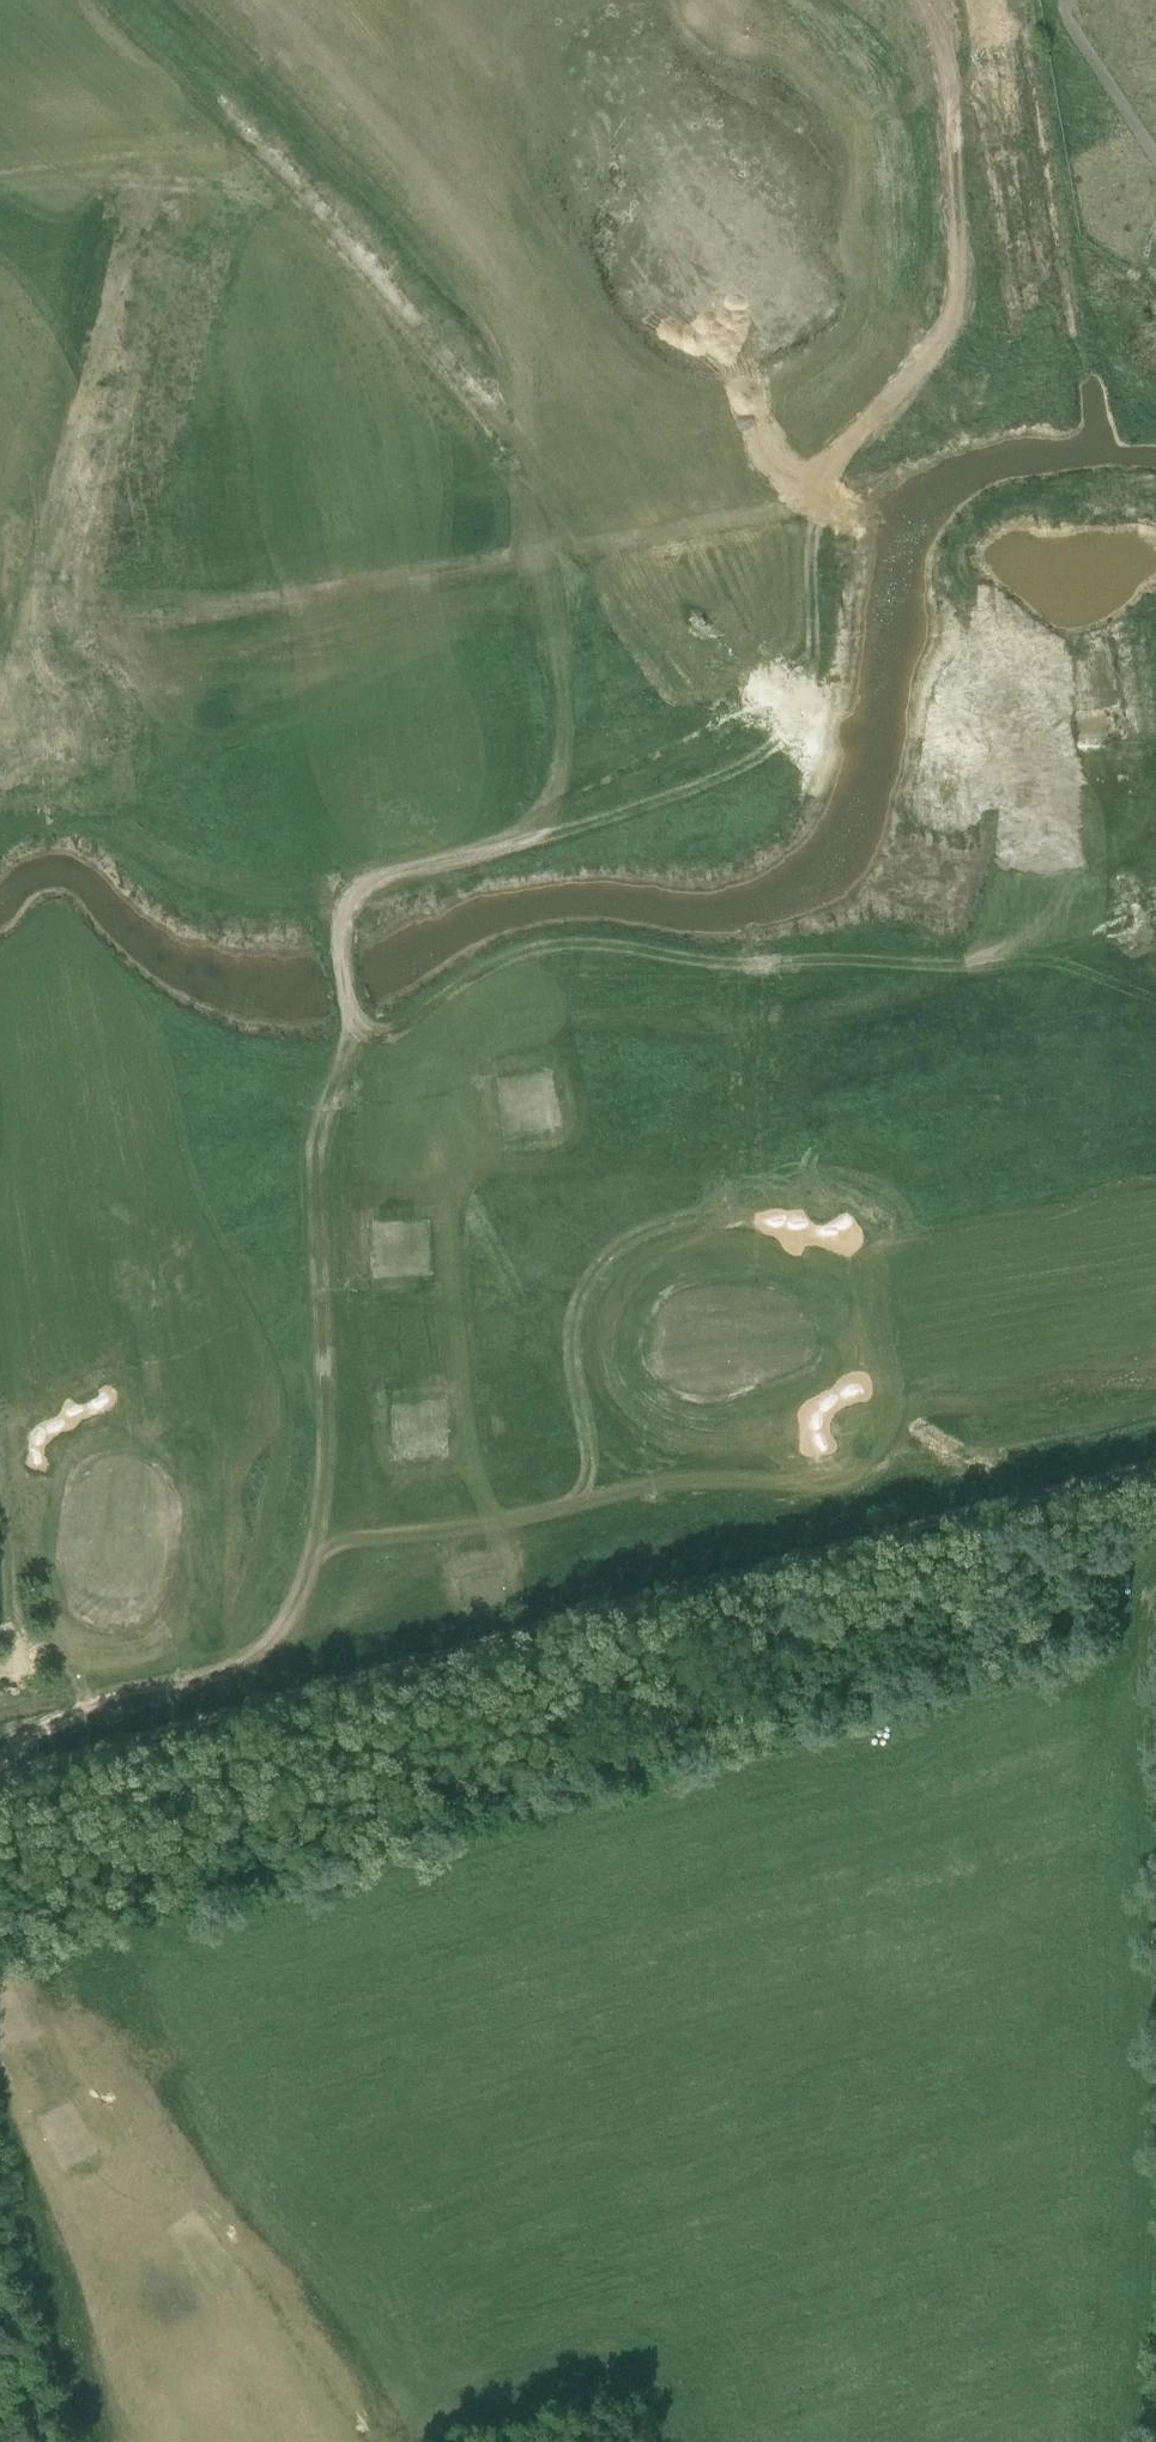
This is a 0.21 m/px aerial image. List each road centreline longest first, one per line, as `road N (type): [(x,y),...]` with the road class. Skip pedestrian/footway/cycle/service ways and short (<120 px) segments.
road 1 (track): [(0,1779),(1155,1466)]
road 2 (track): [(1070,334),(1017,0)]
road 3 (track): [(0,2289),(42,2441)]

